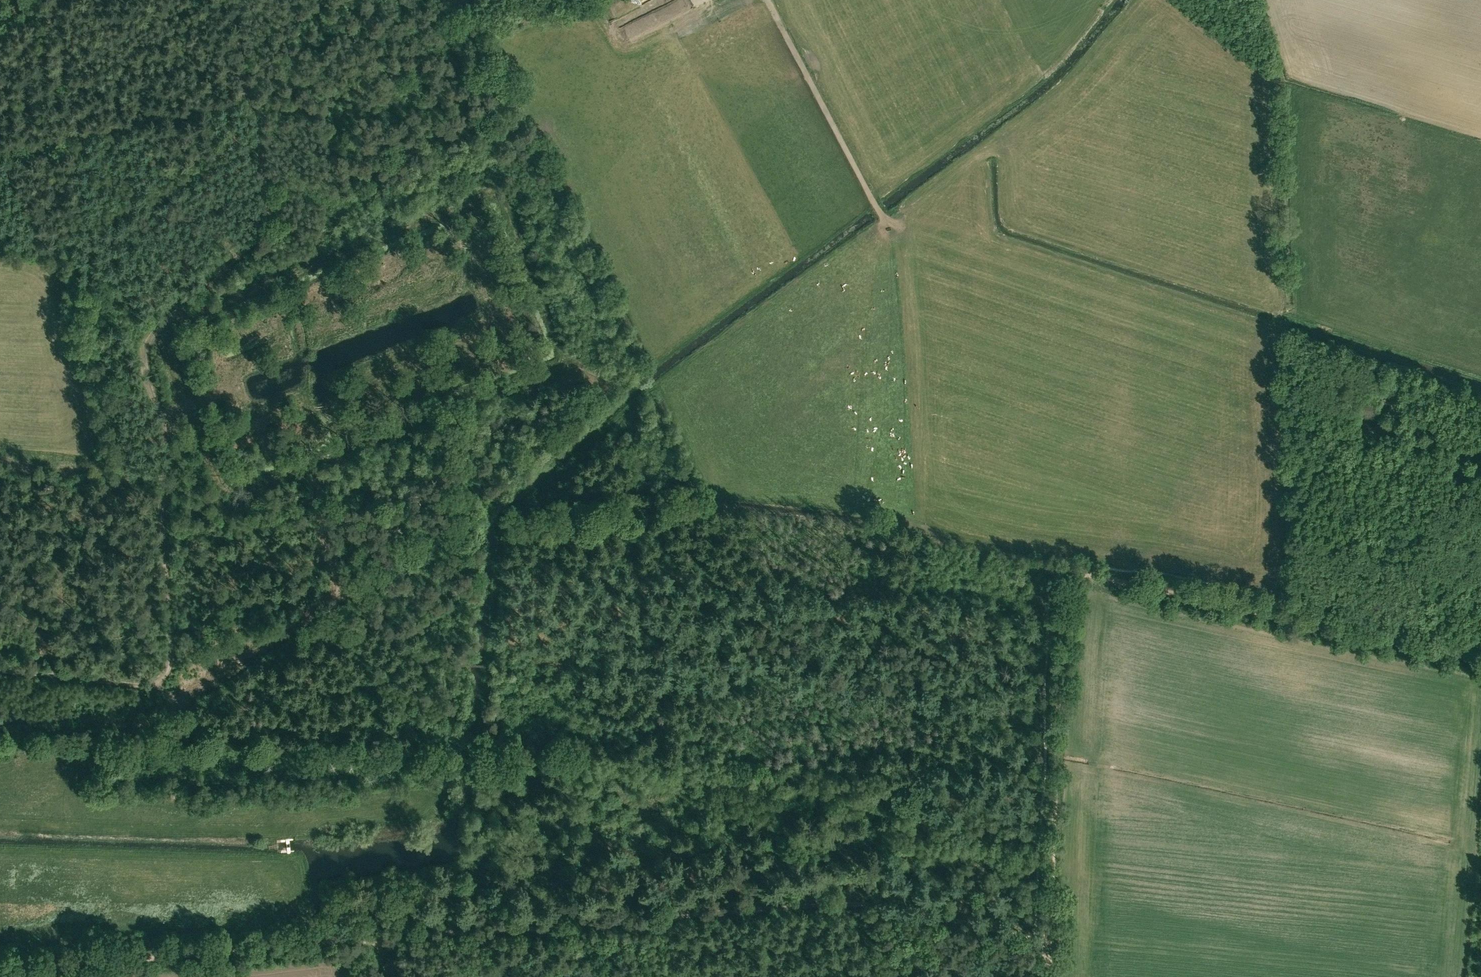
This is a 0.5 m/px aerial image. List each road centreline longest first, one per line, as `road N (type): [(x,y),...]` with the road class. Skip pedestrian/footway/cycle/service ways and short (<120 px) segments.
road 1 (track): [(1047,941),(1063,612),(1072,578),(1101,576),(1480,659)]
road 2 (track): [(498,930),(868,903),(1034,937)]
road 3 (track): [(0,972),(498,930)]

